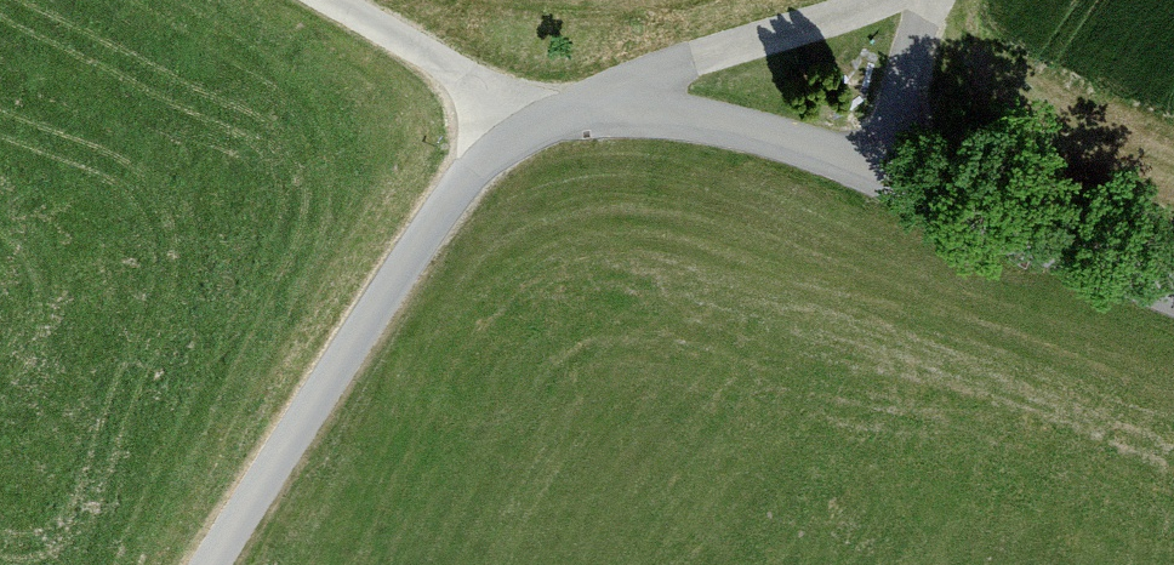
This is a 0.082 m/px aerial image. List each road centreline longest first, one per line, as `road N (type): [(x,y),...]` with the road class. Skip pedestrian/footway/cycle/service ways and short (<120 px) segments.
road 1 (residential): [(542,127),(703,117),(1173,287)]
road 2 (residential): [(542,127),(425,250),(228,564)]
road 3 (track): [(897,0),(872,19),(669,78),(542,127)]
road 4 (track): [(337,0),(542,127)]

